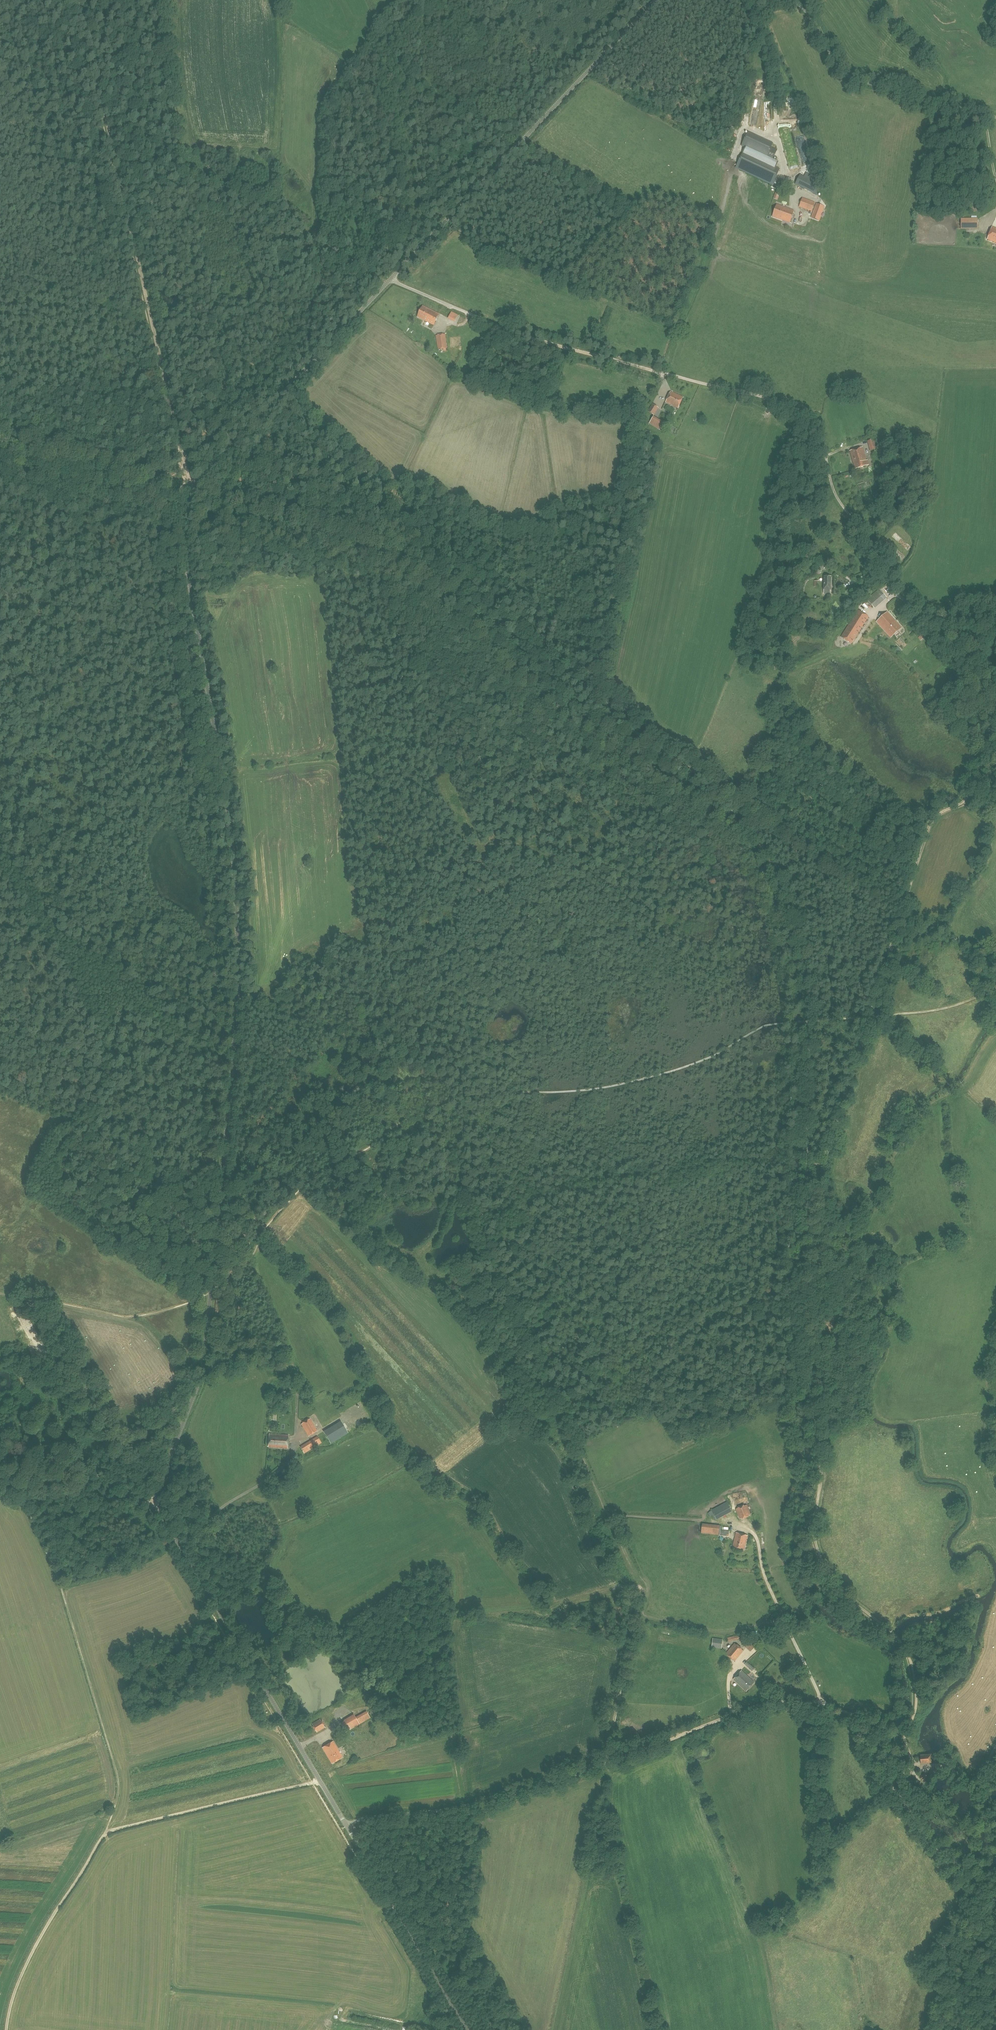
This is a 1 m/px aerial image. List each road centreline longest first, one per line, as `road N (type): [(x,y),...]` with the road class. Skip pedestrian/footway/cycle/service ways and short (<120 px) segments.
road 1 (unclassified): [(347,1826),(160,1500),(205,1354),(238,976),(184,513),(196,484),(657,0)]
road 2 (track): [(598,690),(731,807),(790,902),(809,985),(810,1207)]
road 3 (track): [(810,1207),(803,1286),(820,1474),(815,1545),(844,1590),(907,1650),(914,1713)]
road 4 (track): [(500,1275),(642,1587),(608,1762)]
road 5 (track): [(995,732),(965,801),(927,828),(810,1207)]
road 6 (track): [(283,393),(598,690)]
road 7 (track): [(78,0),(174,417)]
road 8 (track): [(761,29),(724,207),(663,373)]
road 9 (track): [(657,372),(768,398),(810,417),(837,498),(895,590)]
road 10 (track): [(640,415),(598,690)]
road 11 (unclassified): [(995,118),(844,75),(806,11),(785,0)]
road 12 (unclassified): [(892,1782),(862,1724),(828,1704),(768,1703),(686,1733)]
road 13 (track): [(154,1501),(39,1310),(25,1299)]
road 14 (unclassified): [(470,2029),(347,1826)]
road 15 (track): [(320,1781),(104,1836)]
road 16 (track): [(478,1803),(686,1733)]
road 17 (track): [(104,1836),(33,1952),(7,2029)]
road 18 (unclassified): [(995,1958),(975,1906),(892,1782)]
road 19 (track): [(183,493),(0,450)]
road 20 (track): [(391,278),(523,335)]
road 21 (track): [(523,335),(657,372)]
road 22 (unclassified): [(347,1826),(478,1803)]
road 23 (track): [(869,1017),(940,1011),(995,989)]
road 24 (track): [(8,1472),(98,1475),(132,1490)]

